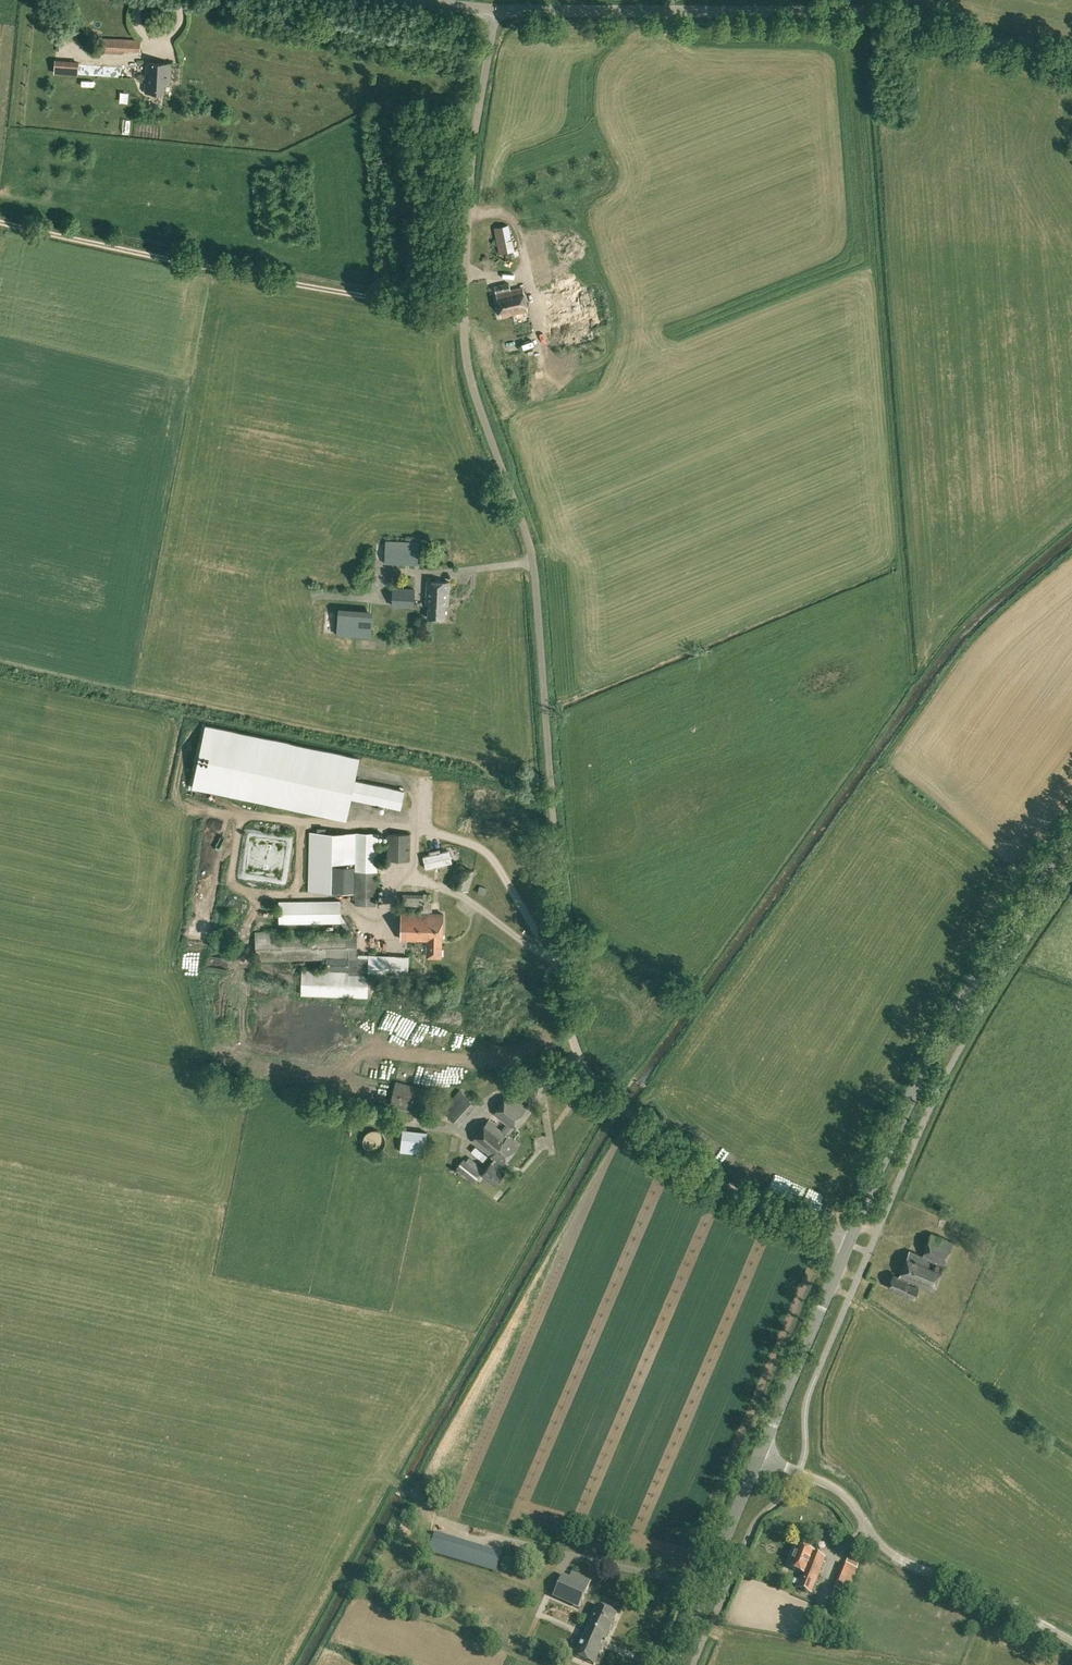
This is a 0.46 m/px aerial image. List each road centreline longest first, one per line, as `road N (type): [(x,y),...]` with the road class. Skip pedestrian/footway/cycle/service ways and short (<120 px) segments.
road 1 (unclassified): [(849,1240),(695,1168),(610,1095),(580,1057),(570,1019),(536,580),(464,349),(473,164),(494,9)]
road 2 (tertiary): [(1071,59),(870,15),(494,9)]
road 3 (secondary): [(849,1240),(953,1015),(1071,839)]
road 4 (unclassified): [(1071,1642),(891,1553),(836,1487),(760,1459)]
road 5 (secondary): [(760,1459),(849,1240)]
road 6 (secondary): [(674,1664),(760,1459)]

